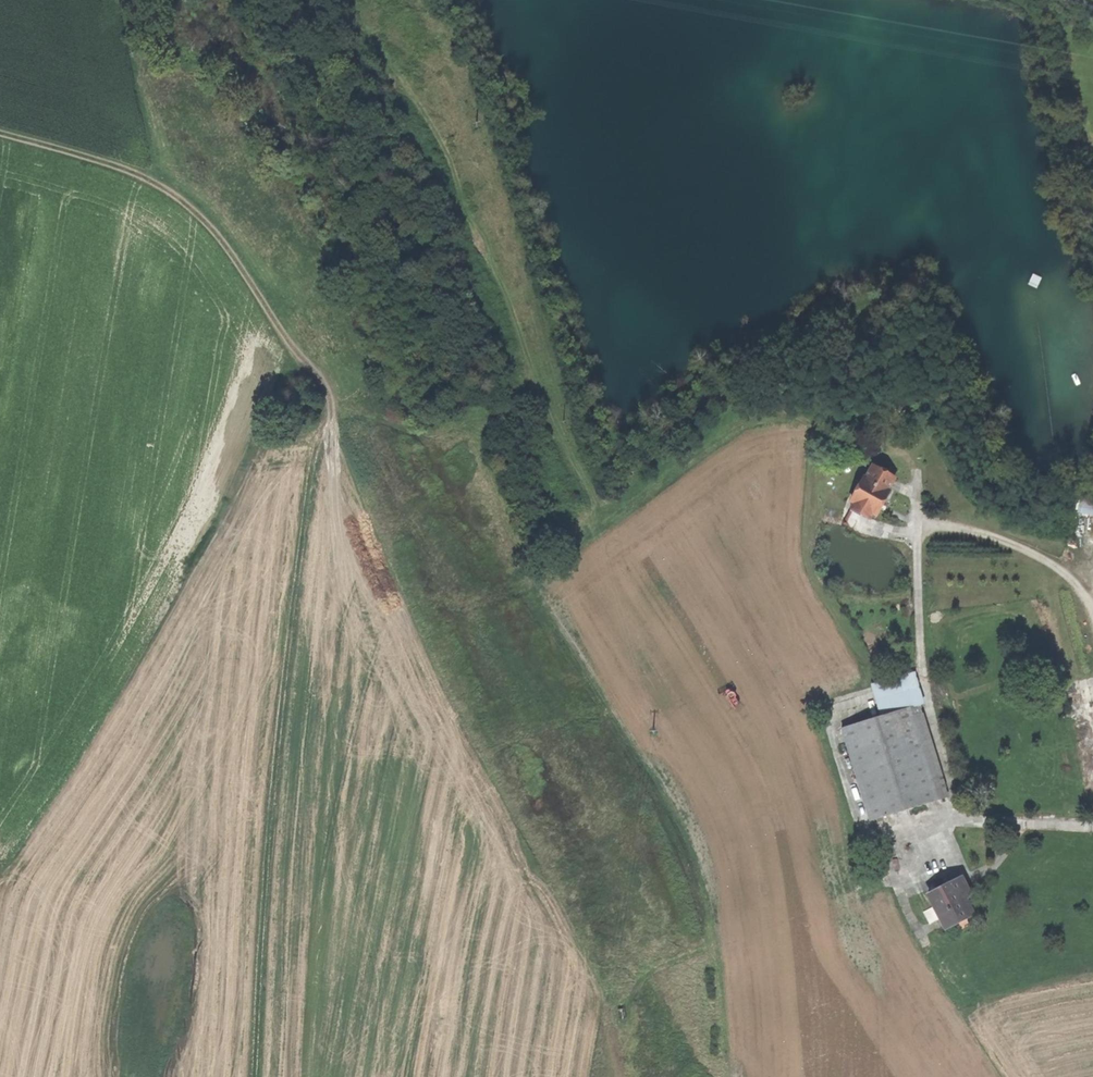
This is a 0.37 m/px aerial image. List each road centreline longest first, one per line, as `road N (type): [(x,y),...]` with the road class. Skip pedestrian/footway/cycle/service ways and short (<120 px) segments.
road 1 (track): [(329,412),(420,428),(444,437),(475,466),(522,565),(682,832),(724,945)]
road 2 (track): [(260,1076),(282,765),(329,412)]
road 3 (track): [(0,133),(186,198),(248,271),(329,412)]
road 4 (track): [(956,819),(924,679),(917,477)]

